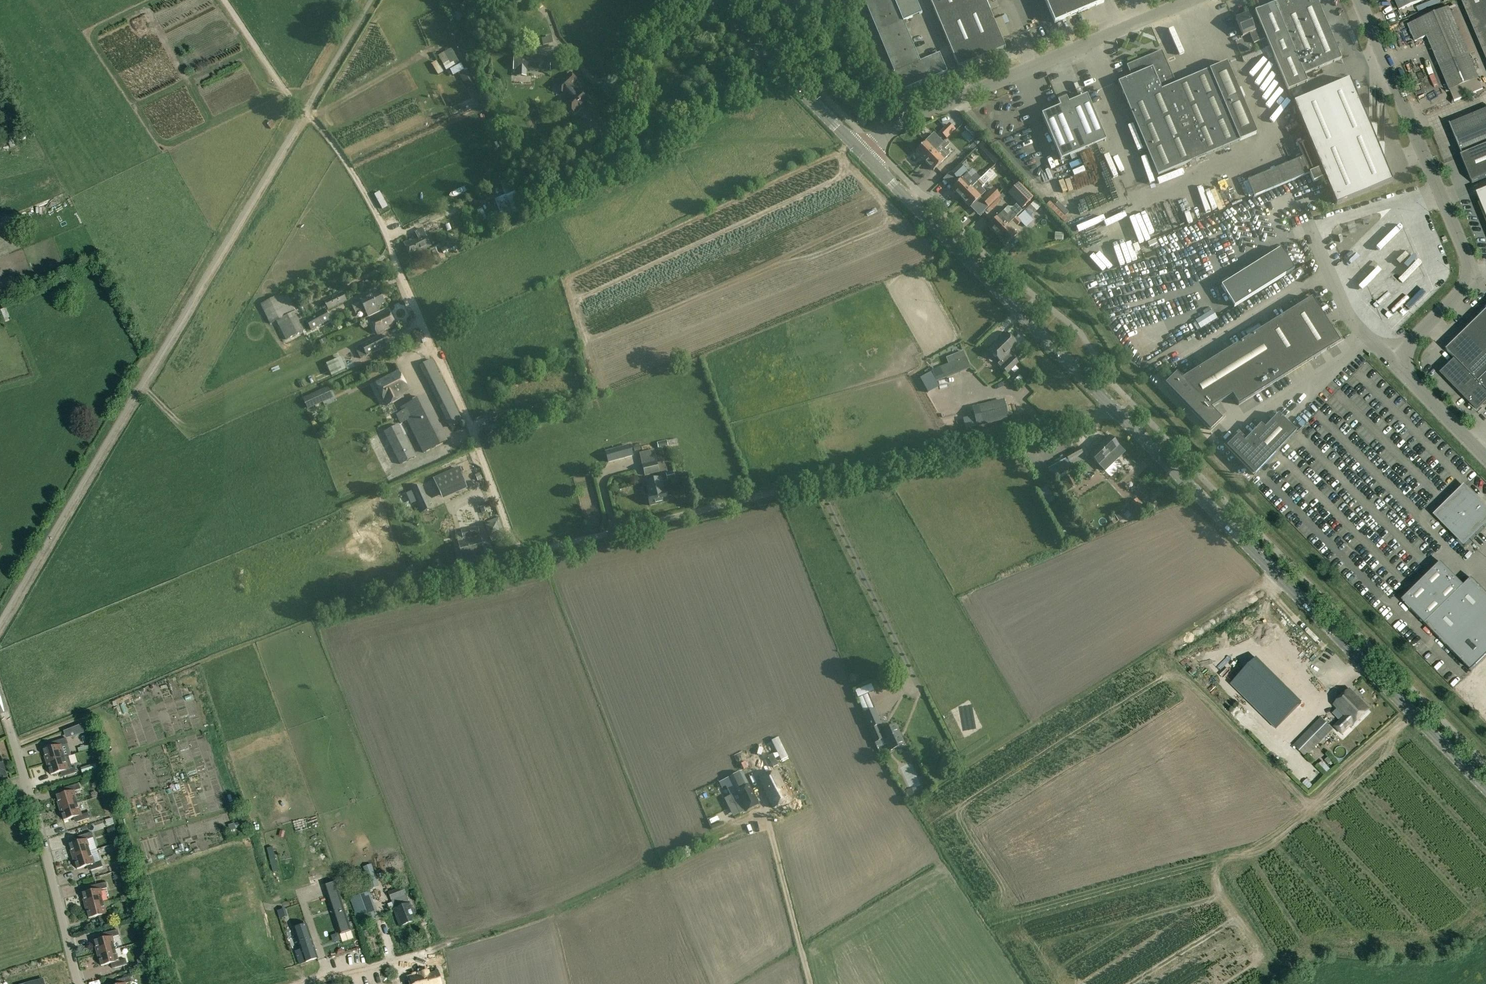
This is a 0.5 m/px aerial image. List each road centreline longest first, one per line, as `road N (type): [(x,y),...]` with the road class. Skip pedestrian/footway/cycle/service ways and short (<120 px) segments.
road 1 (residential): [(542,549),(514,542),(386,232),(352,171),(224,0)]
road 2 (track): [(310,116),(0,635)]
road 3 (residential): [(542,549),(1117,411)]
road 4 (secondary): [(1485,788),(1117,411)]
road 5 (unclassified): [(1393,362),(1463,290),(1469,273),(1358,0)]
road 6 (track): [(764,811),(558,910),(386,962)]
road 7 (track): [(968,766),(1277,574)]
road 8 (unclassified): [(863,154),(900,123),(1190,0)]
road 9 (secondary): [(1117,411),(863,154)]
road 10 (unclassified): [(79,983),(0,701)]
road 11 (secondary): [(863,154),(710,0)]
road 12 (unclassified): [(1311,228),(1350,317),(1393,362)]
road 13 (unclassified): [(1485,457),(1393,362)]

